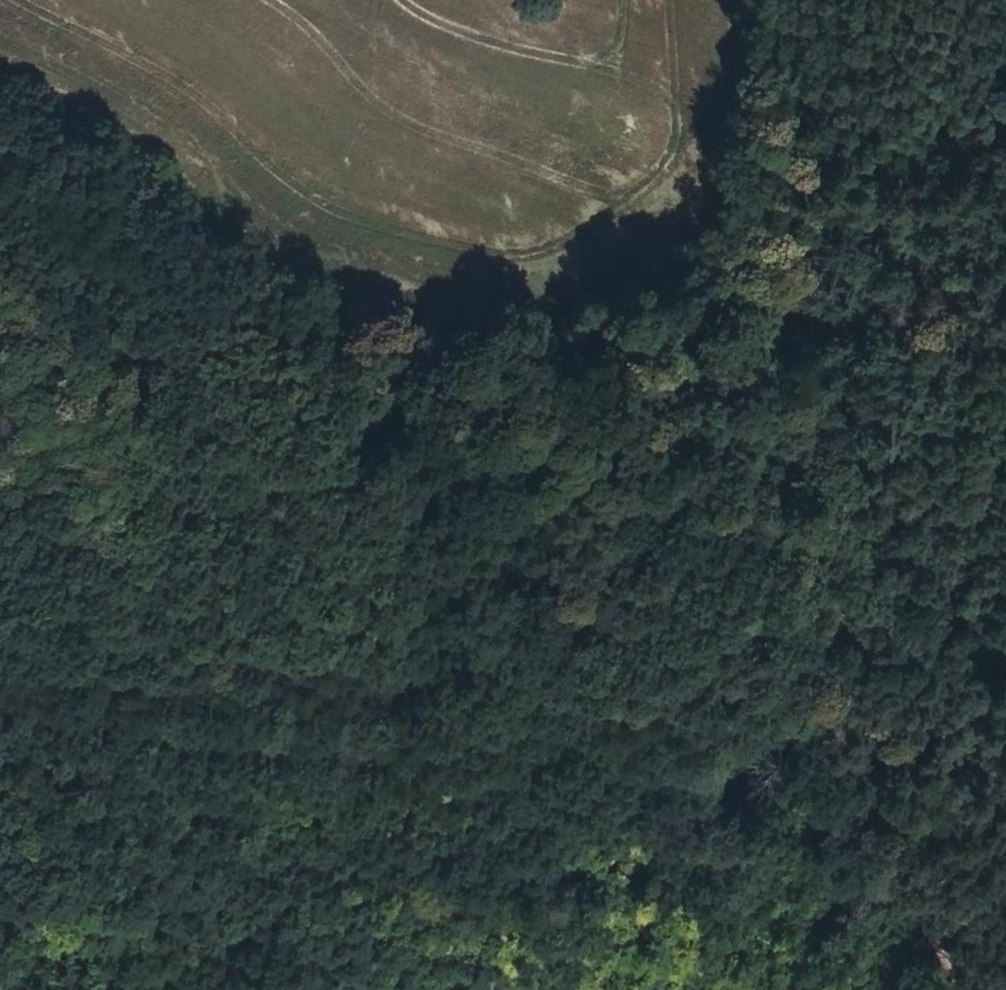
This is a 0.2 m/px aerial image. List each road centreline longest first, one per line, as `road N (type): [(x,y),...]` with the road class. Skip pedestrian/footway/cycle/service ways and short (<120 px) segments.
road 1 (track): [(0,598),(554,668),(681,654),(778,549)]
road 2 (track): [(747,0),(795,435),(778,549)]

